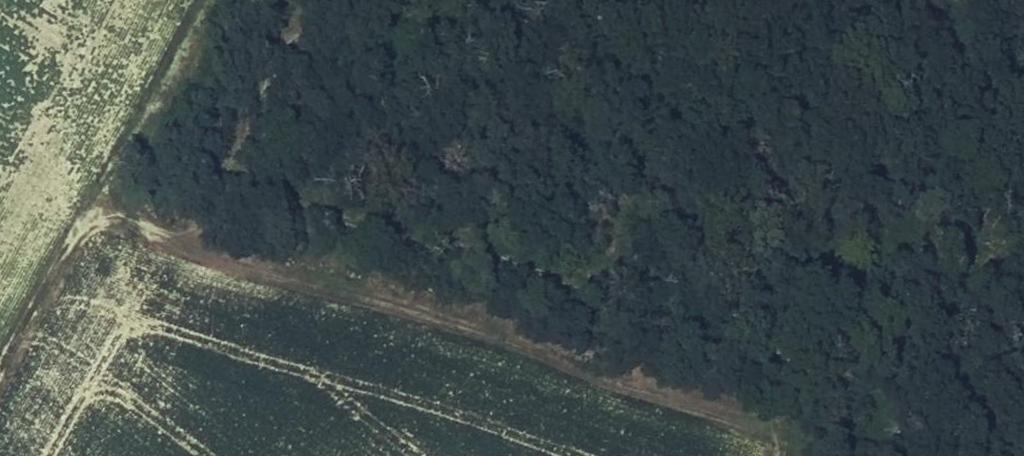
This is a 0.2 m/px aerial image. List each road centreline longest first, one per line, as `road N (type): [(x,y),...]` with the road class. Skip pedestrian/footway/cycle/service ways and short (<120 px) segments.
road 1 (track): [(0,370),(77,230),(98,212),(183,236),(208,227),(228,190)]

